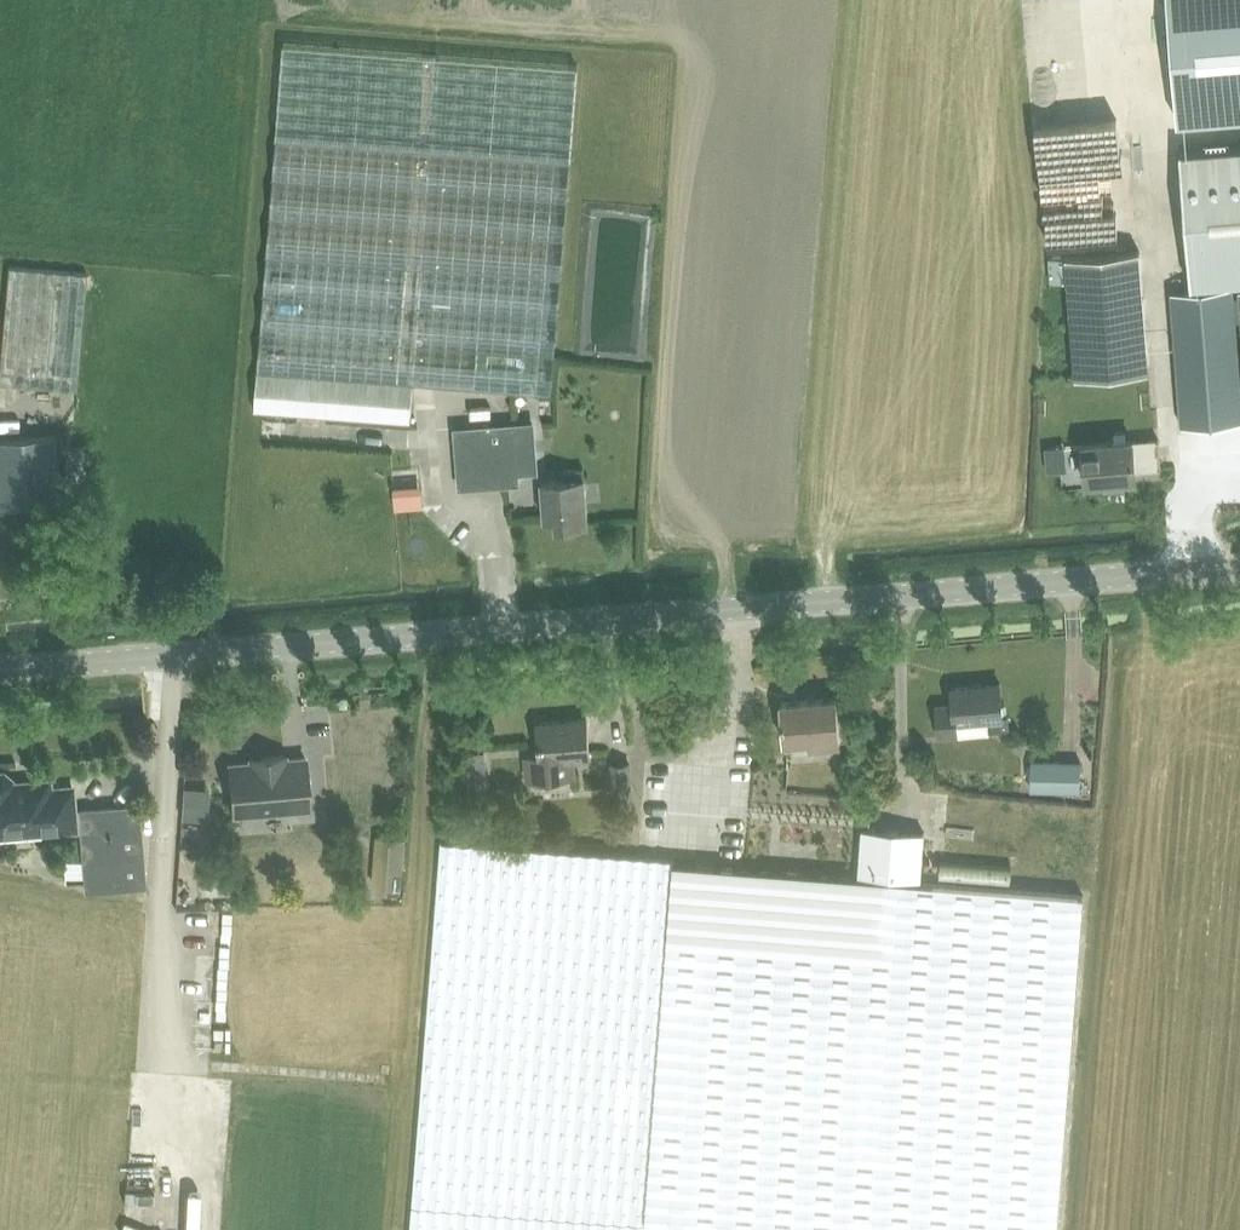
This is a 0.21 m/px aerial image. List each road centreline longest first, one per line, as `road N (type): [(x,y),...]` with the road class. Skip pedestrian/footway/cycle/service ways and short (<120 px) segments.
road 1 (unclassified): [(0,674),(1239,572)]

